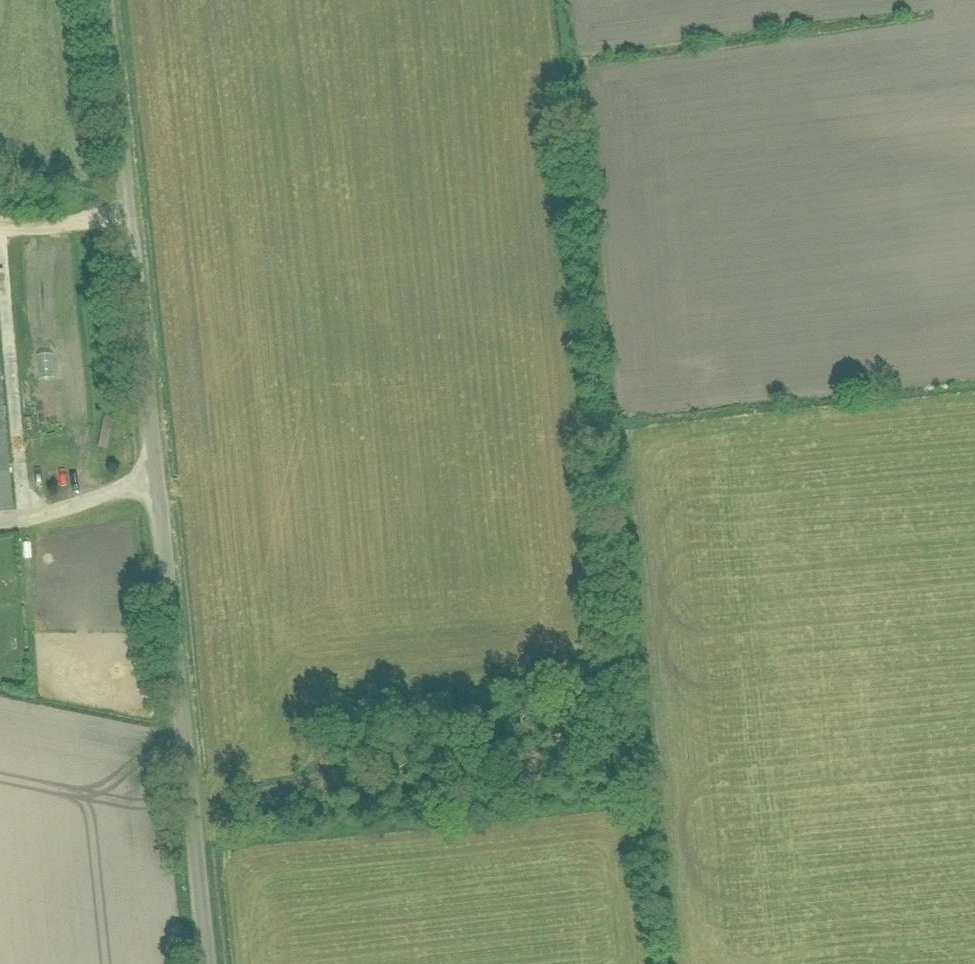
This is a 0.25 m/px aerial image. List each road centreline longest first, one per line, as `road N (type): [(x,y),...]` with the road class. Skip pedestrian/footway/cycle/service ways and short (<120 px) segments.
road 1 (unclassified): [(206,963),(102,0)]

